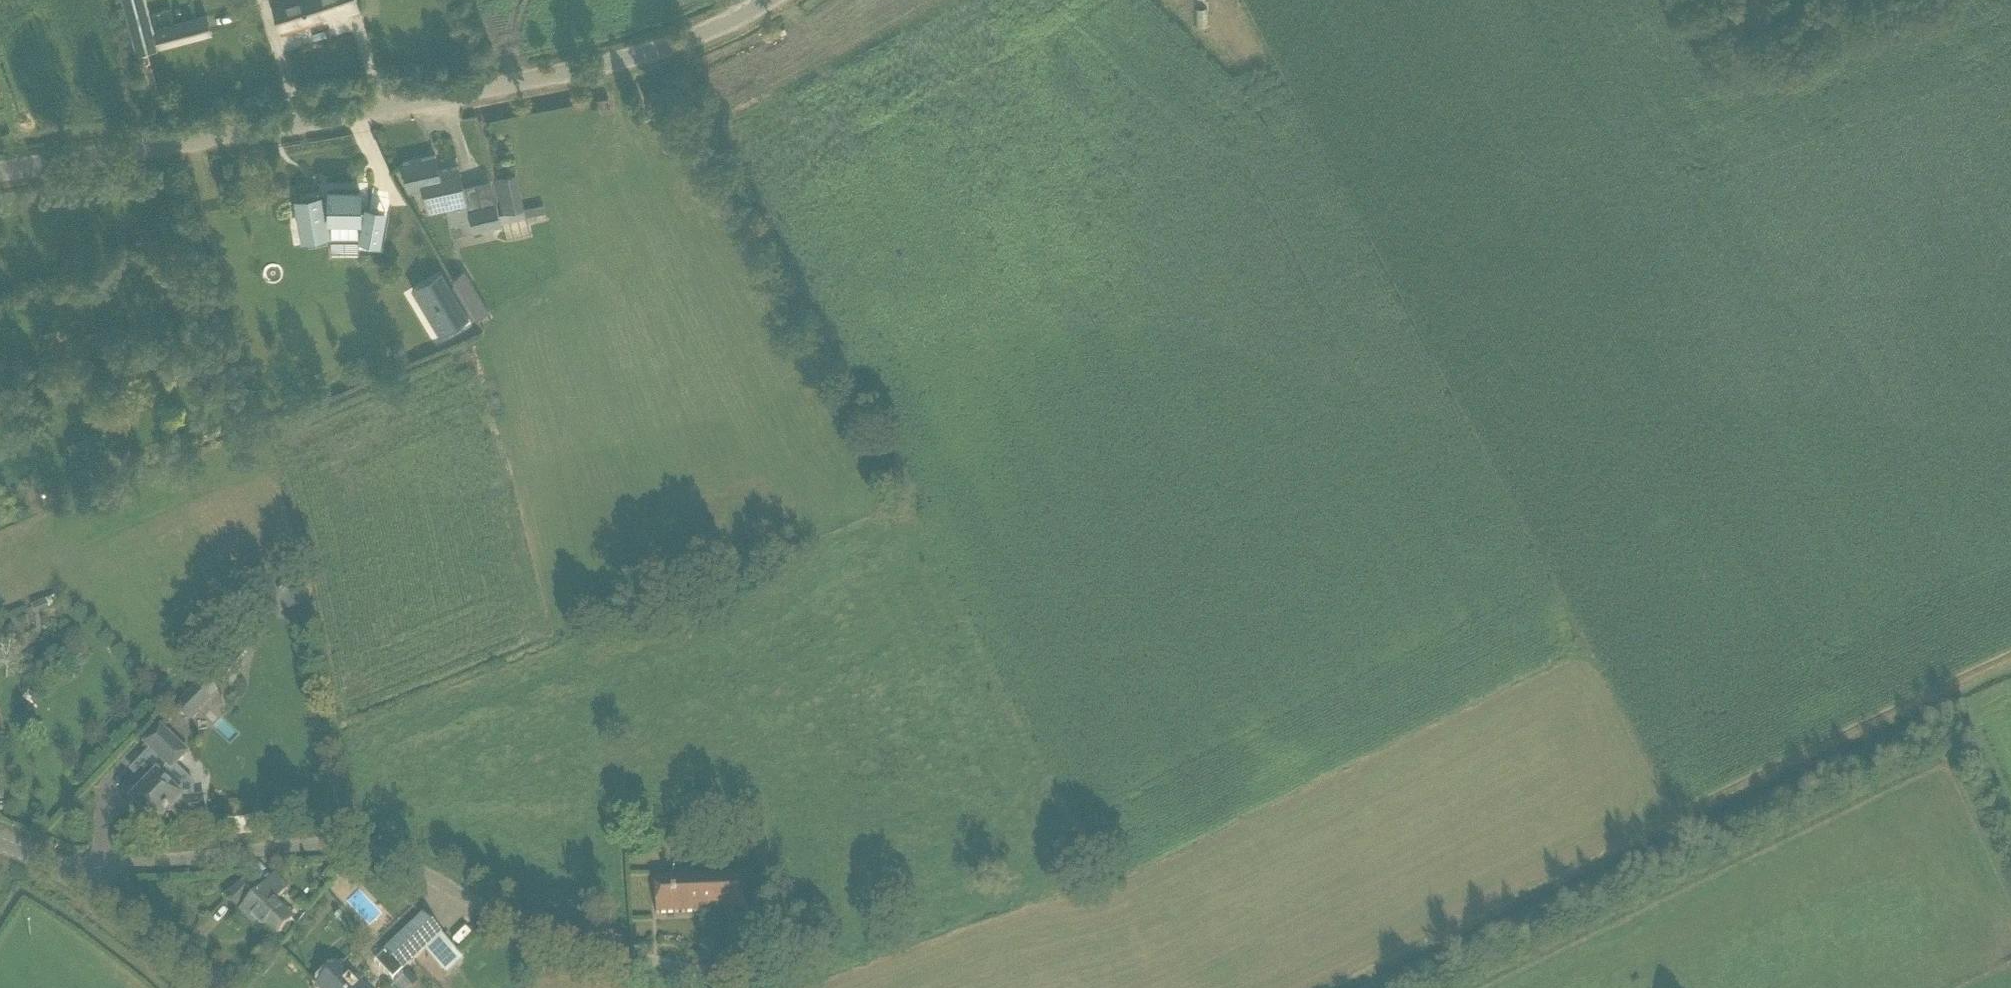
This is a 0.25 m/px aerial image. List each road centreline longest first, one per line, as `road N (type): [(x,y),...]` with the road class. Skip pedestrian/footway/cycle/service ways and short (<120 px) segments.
road 1 (tertiary): [(0,169),(614,65),(716,30),(761,0)]
road 2 (unclassified): [(783,963),(749,972),(674,972),(599,959),(357,843),(156,856),(81,878)]
road 3 (unclassified): [(212,987),(164,940),(81,878)]

